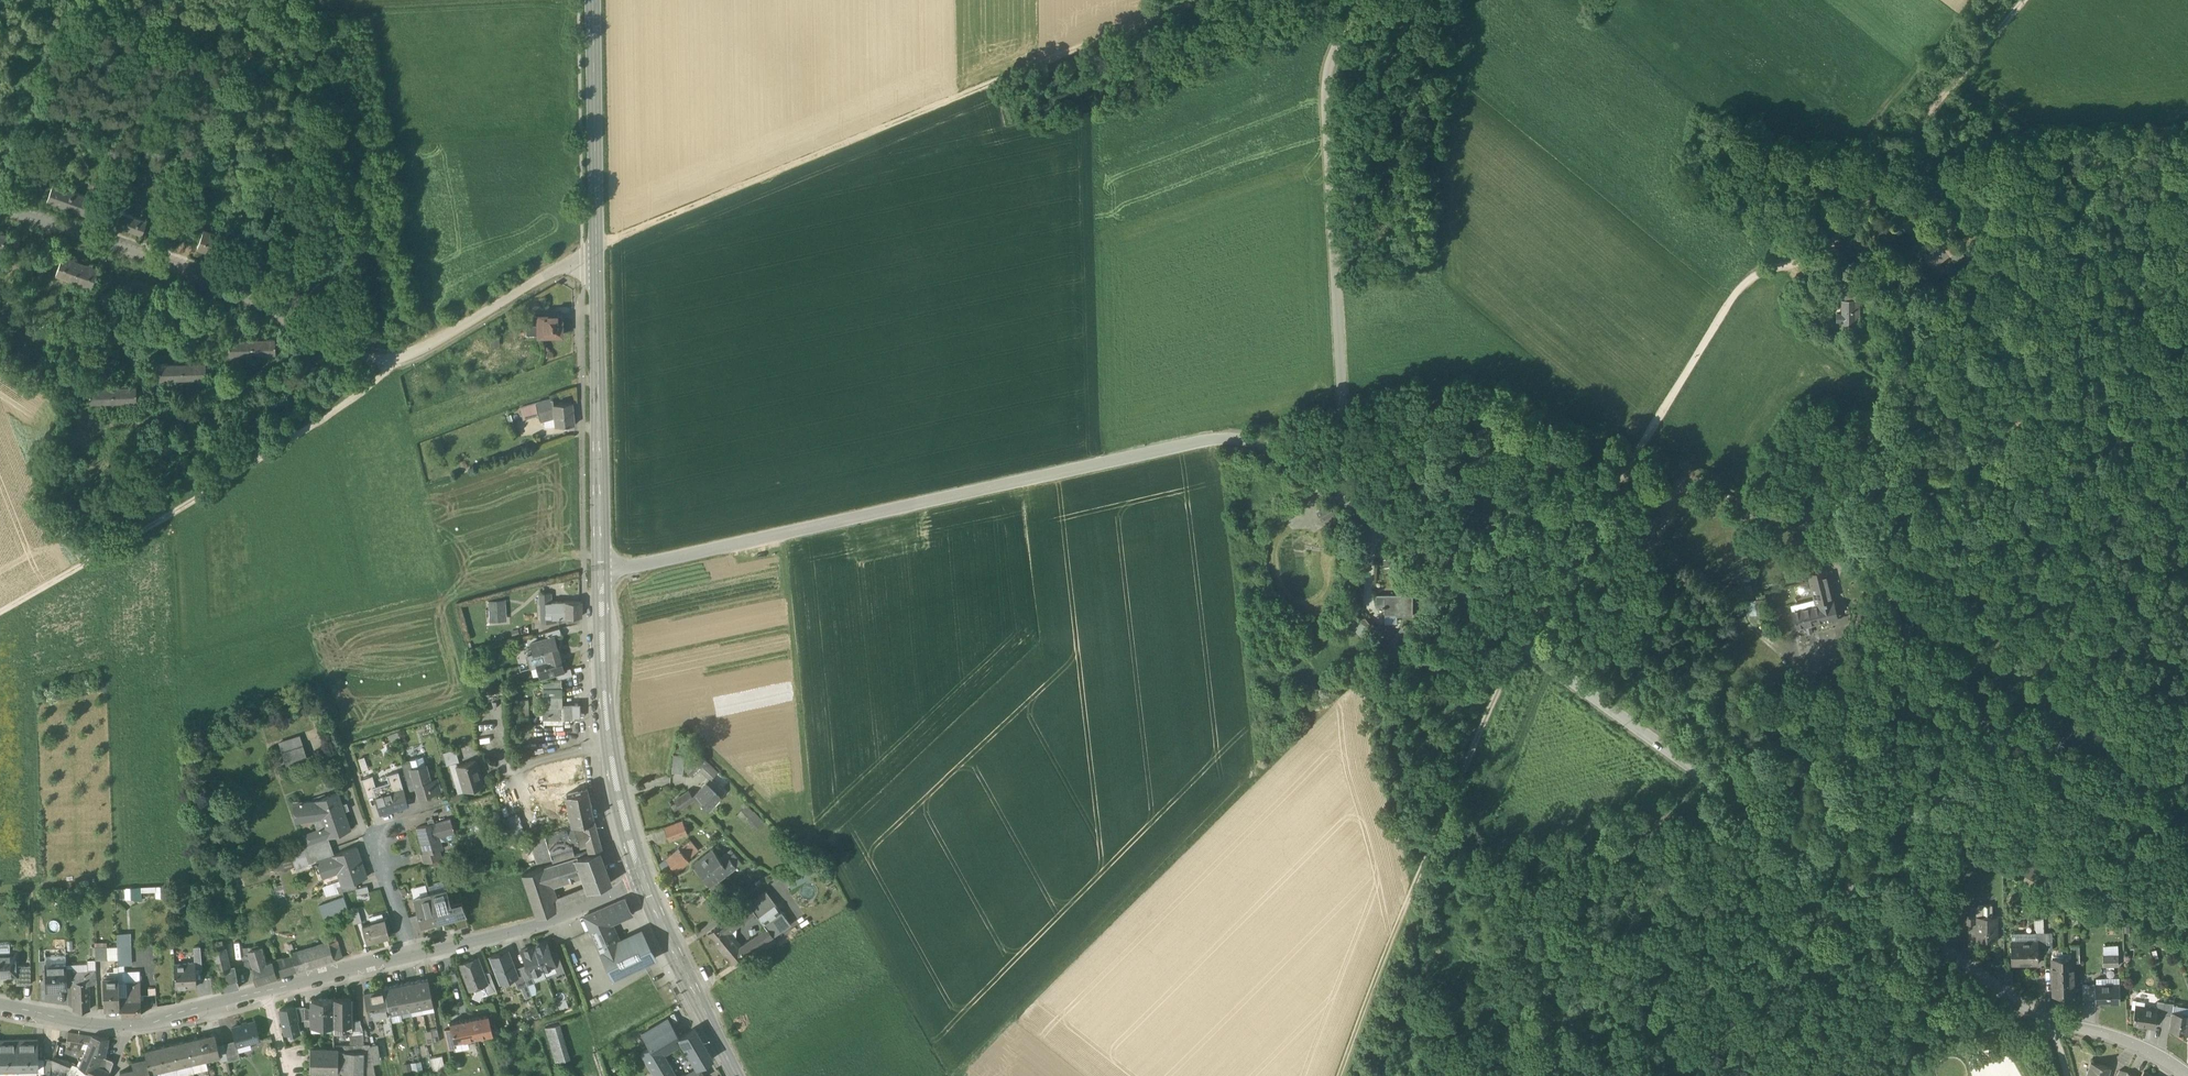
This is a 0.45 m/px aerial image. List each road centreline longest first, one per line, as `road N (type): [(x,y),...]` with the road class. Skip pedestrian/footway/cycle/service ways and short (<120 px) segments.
road 1 (tertiary): [(600,575),(1218,438),(1271,447),(1342,497)]
road 2 (track): [(1211,0),(596,246)]
road 3 (tertiary): [(1527,644),(2053,1024)]
road 4 (track): [(958,1075),(1351,684)]
road 5 (unclassified): [(1342,497),(1347,336),(1331,106),(1367,0)]
road 6 (unclassified): [(1821,255),(1762,272),(1739,291),(1527,644)]
road 7 (track): [(1340,1075),(1478,736),(1527,644)]
road 8 (track): [(389,360),(365,390),(303,431),(0,614)]
road 9 (track): [(2187,850),(2077,495)]
road 10 (track): [(1420,967),(1552,662)]
road 11 (track): [(2029,0),(1821,255)]
road 12 (secondary): [(600,575),(596,246)]
road 13 (secondary): [(642,884),(612,793),(602,728),(600,575)]
road 14 (residential): [(596,246),(414,352),(375,359),(335,347)]
road 15 (secondary): [(596,246),(592,0)]
road 16 (tertiary): [(413,955),(550,921),(642,884)]
road 17 (tertiary): [(1342,497),(1527,644)]
road 18 (track): [(2187,124),(2077,128),(2029,121),(1972,69)]
road 19 (secondary): [(737,1075),(642,884)]
road 20 (track): [(1880,1075),(1956,1050),(2056,1034)]
road 21 (track): [(1406,904),(1420,967),(1381,1075)]
road 22 (tertiary): [(267,991),(413,955)]
road 23 (tertiary): [(127,1027),(267,991)]
road 24 (tertiary): [(2053,1024),(2131,1043),(2187,1074)]
road 25 (track): [(169,517),(181,659)]
road 26 (tertiary): [(0,1004),(127,1027)]
road 27 (residential): [(413,955),(373,833)]
road 28 (track): [(2187,433),(2077,495)]

